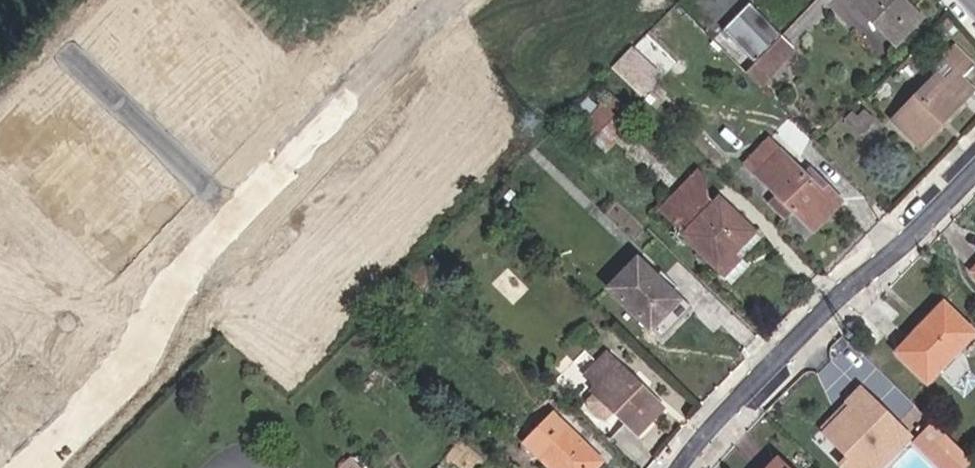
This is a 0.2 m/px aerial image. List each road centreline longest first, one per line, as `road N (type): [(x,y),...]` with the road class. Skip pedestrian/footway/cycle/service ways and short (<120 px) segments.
road 1 (residential): [(974,164),(688,467)]

